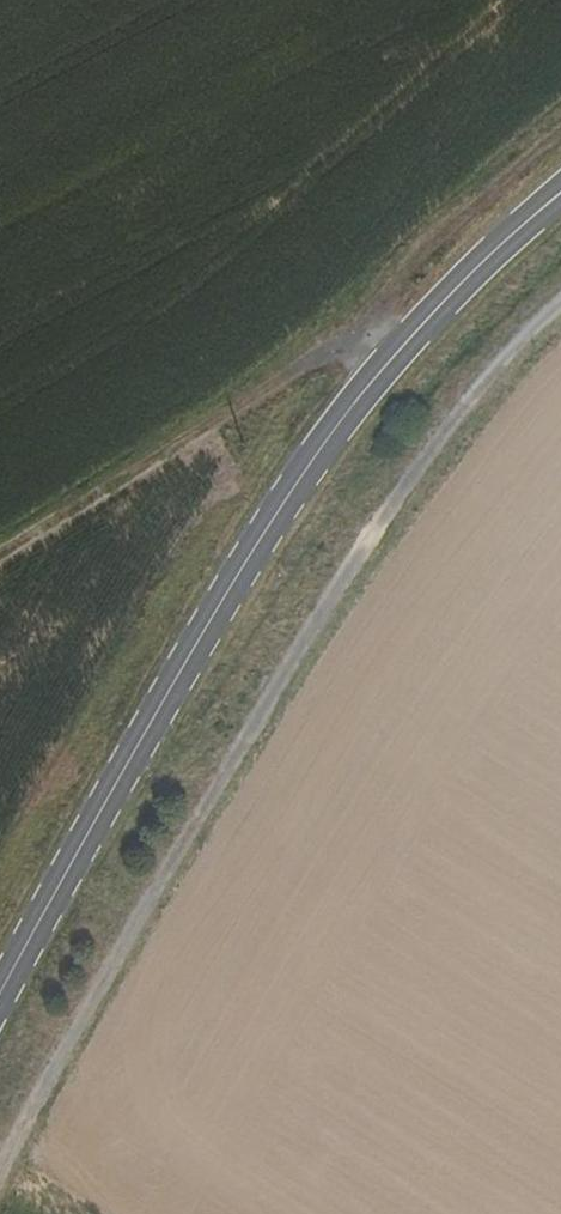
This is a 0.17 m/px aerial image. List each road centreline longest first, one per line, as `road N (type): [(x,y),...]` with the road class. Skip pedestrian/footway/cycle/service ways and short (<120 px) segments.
road 1 (track): [(560,304),(414,469),(207,805),(0,1180)]
road 2 (tertiary): [(560,196),(464,280),(313,458),(251,550),(0,995)]
road 3 (track): [(356,405),(372,336),(421,256),(560,129)]

